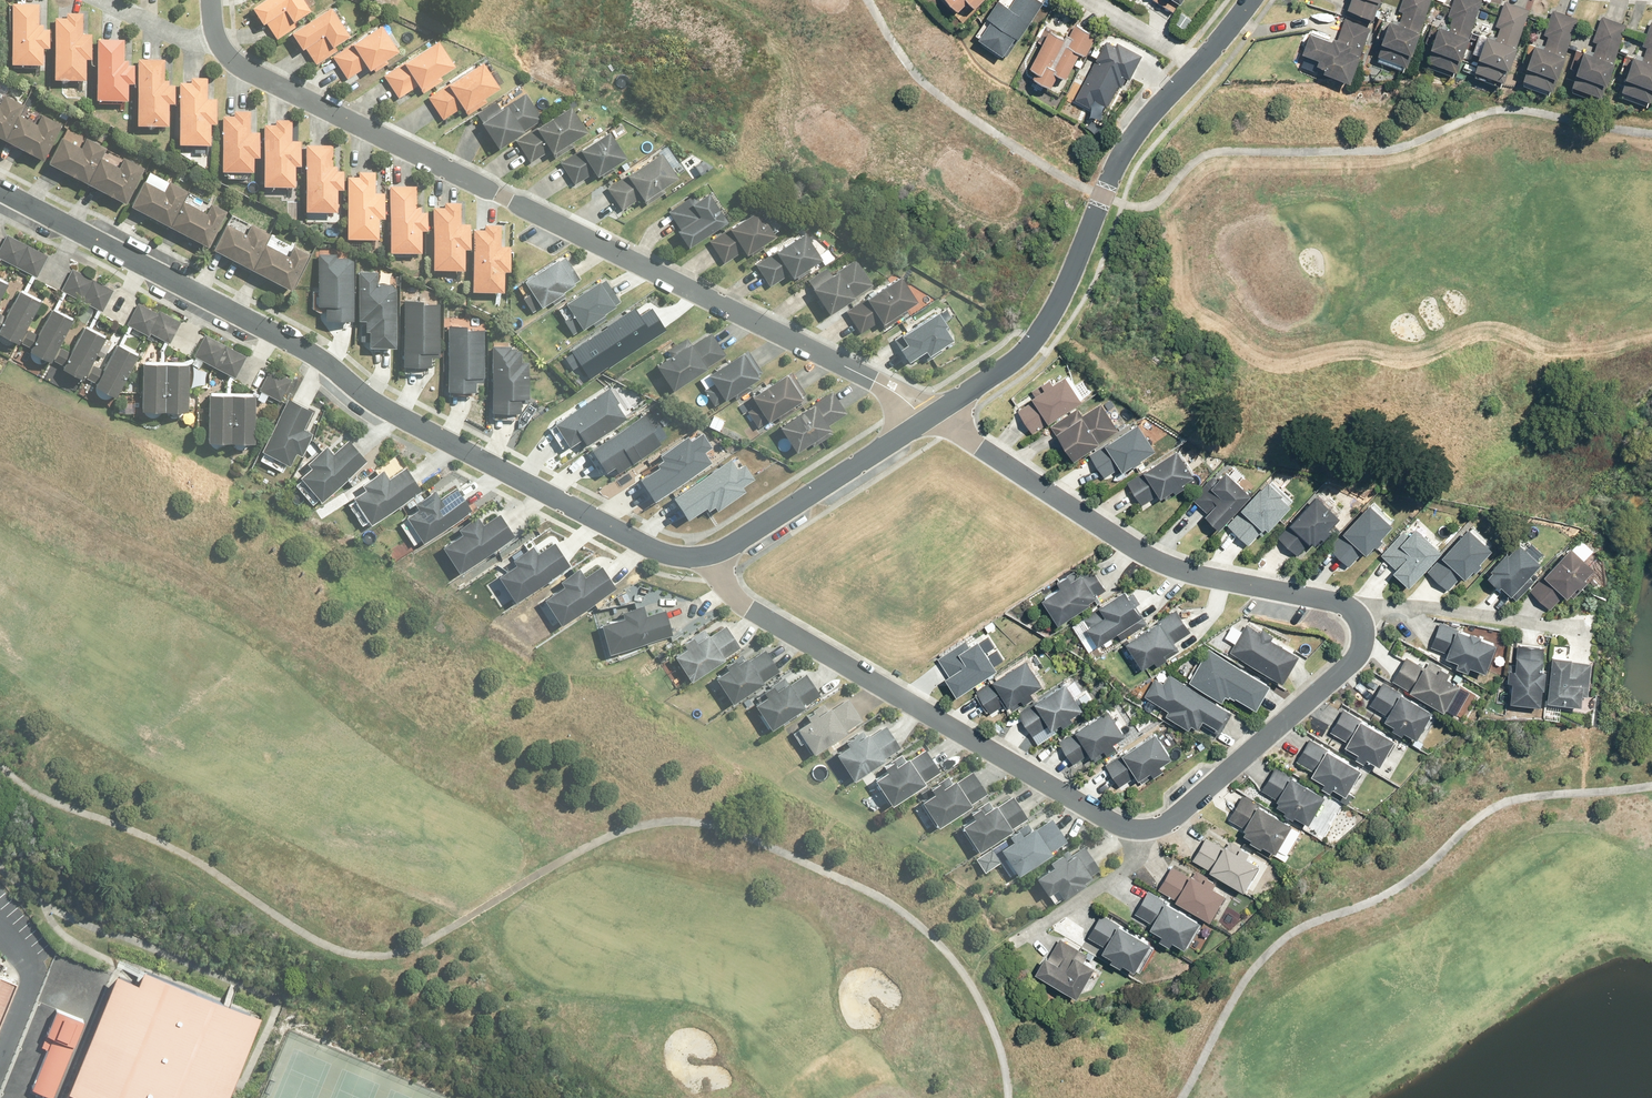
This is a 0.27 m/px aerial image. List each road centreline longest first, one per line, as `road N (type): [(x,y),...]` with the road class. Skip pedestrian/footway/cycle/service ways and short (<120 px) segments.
road 1 (residential): [(709,555),(737,601),(1099,814),(1139,829),(1188,807),(1357,657),(1365,631),(1345,604),(1153,559),(929,417)]
road 2 (residential): [(217,39),(246,69),(855,371),(929,417)]
road 3 (residential): [(709,555),(657,550),(435,437),(364,396),(311,352),(0,189)]
road 4 (residential): [(929,417),(1007,367),(1046,326),(1116,167),(1197,66)]
road 5 (residential): [(709,555),(929,417)]
road 6 (residential): [(1197,66),(1085,0)]
road 7 (residential): [(217,39),(186,38),(106,0)]

